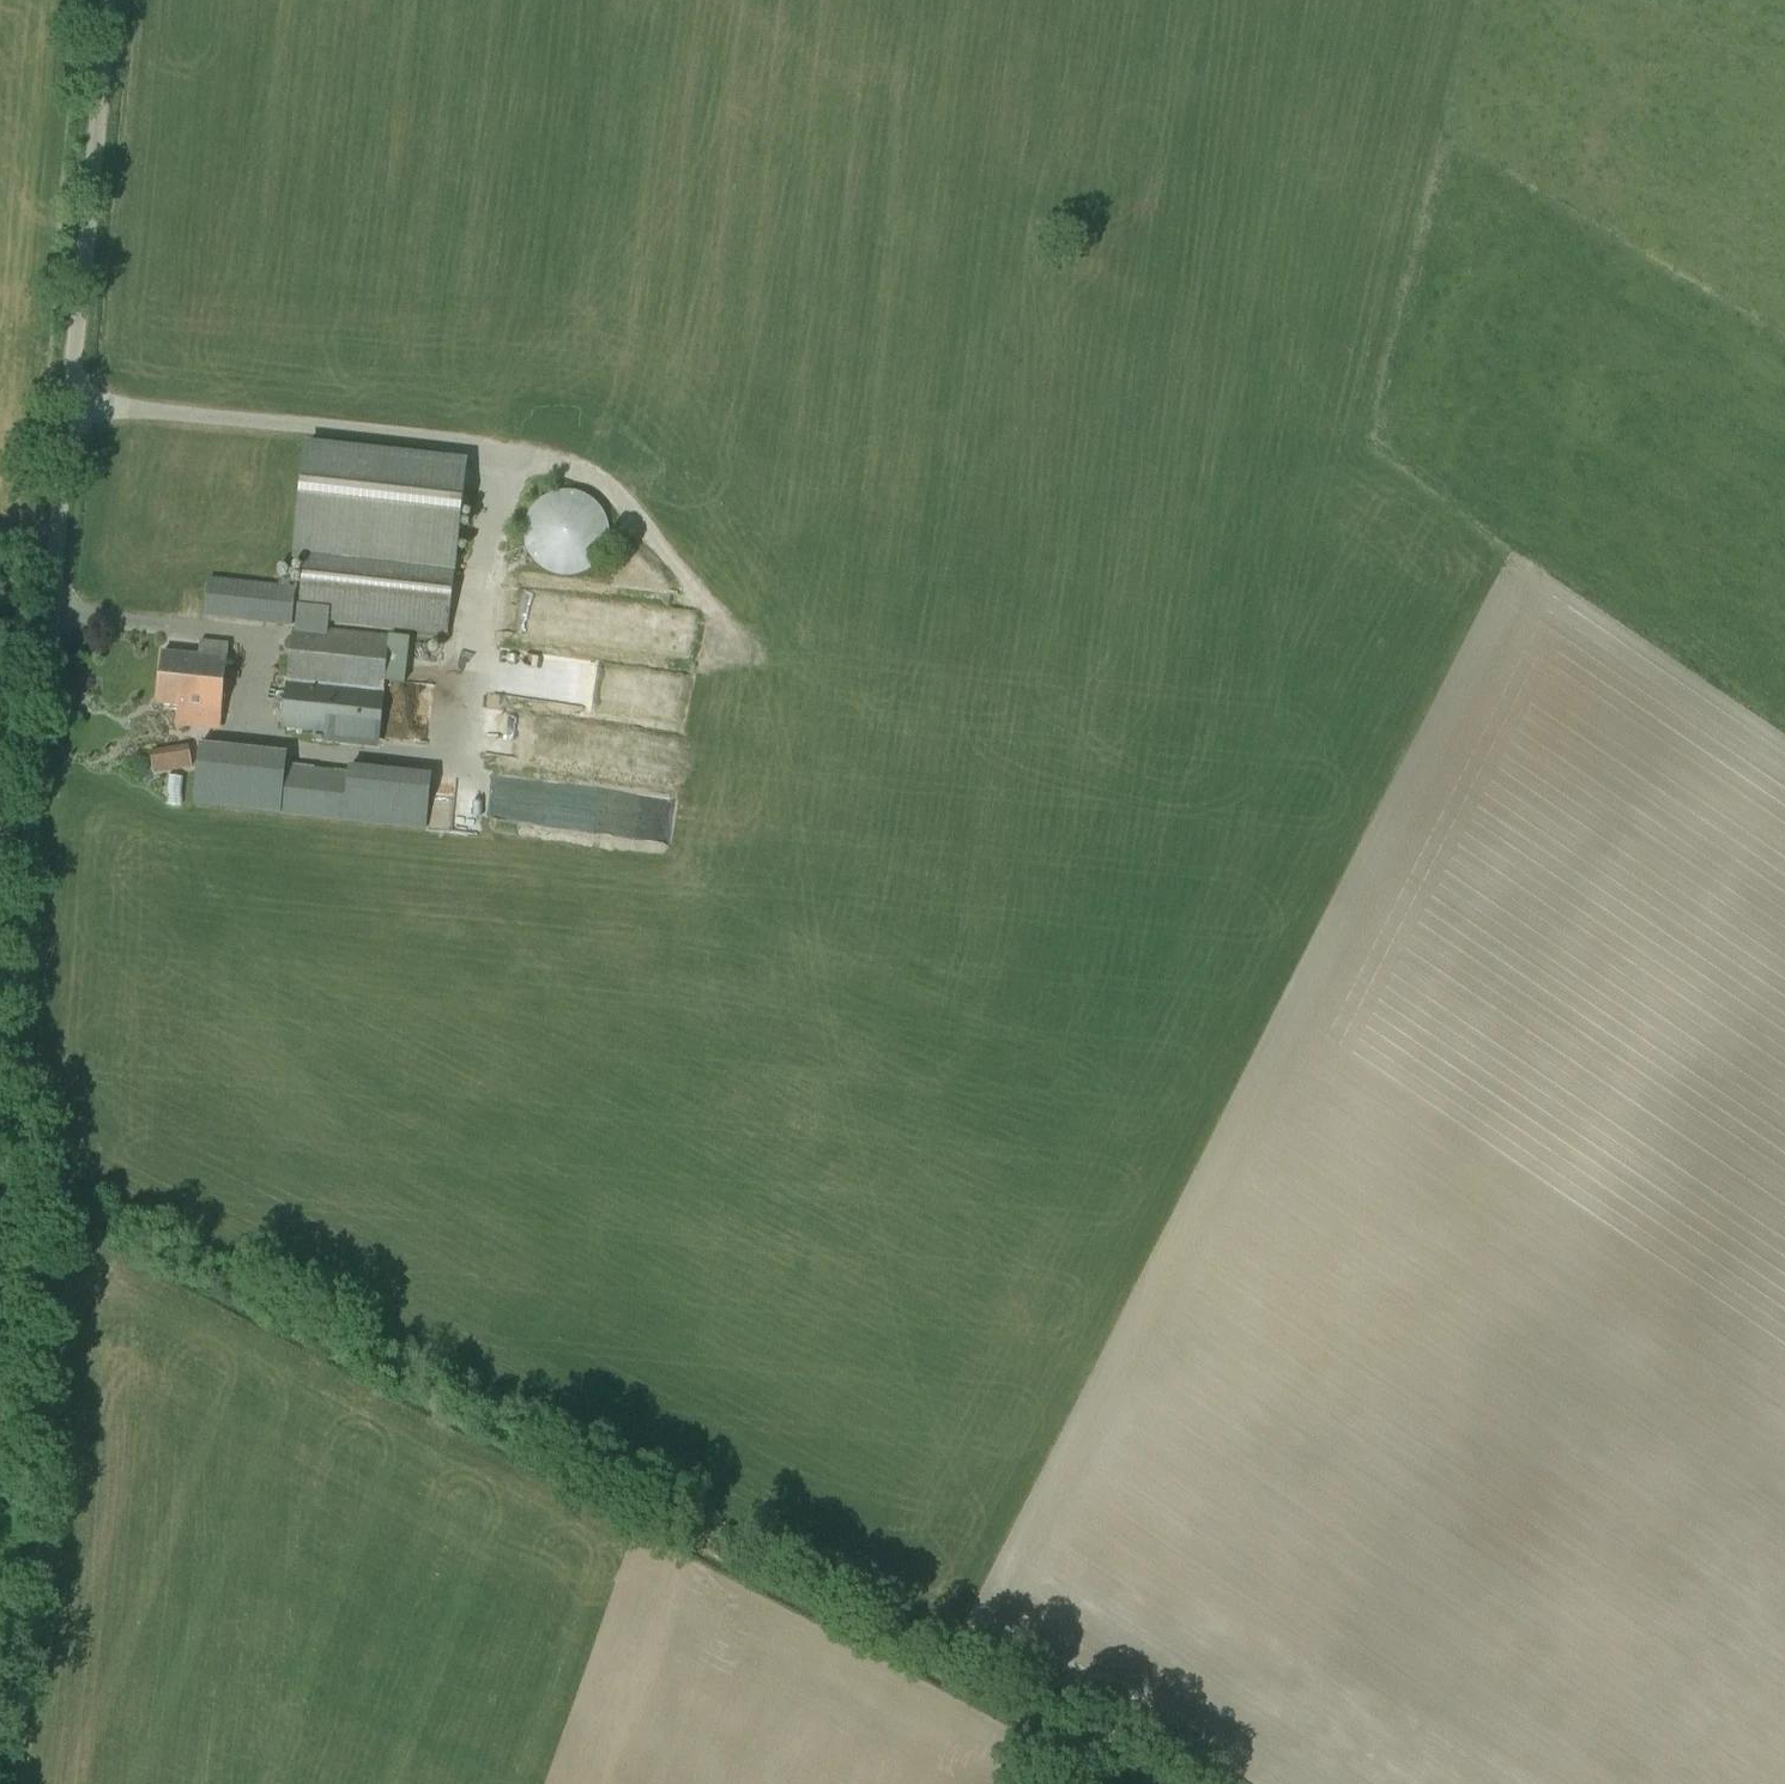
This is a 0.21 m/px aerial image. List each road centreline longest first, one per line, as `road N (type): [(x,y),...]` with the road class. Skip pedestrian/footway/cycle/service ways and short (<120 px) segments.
road 1 (unclassified): [(0,1179),(109,0)]

